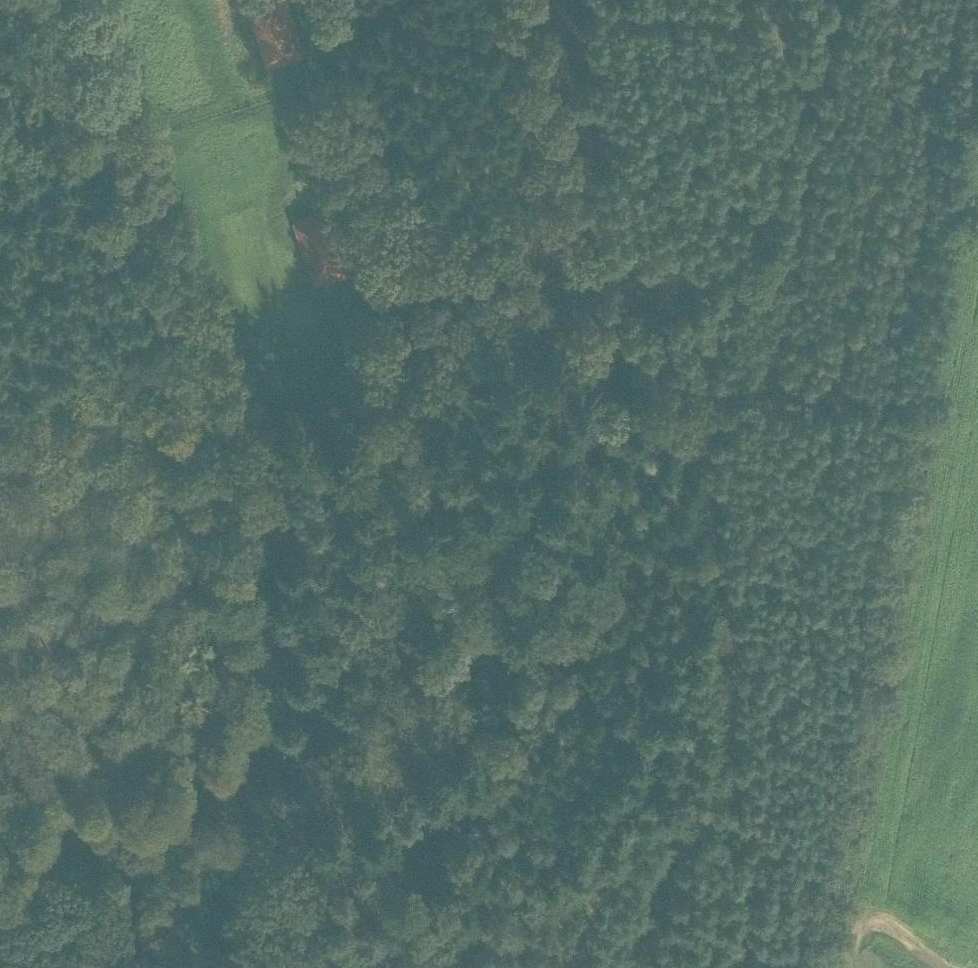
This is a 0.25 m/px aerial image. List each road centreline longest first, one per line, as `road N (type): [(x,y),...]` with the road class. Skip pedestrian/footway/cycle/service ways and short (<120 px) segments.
road 1 (track): [(616,967),(730,731),(753,576),(709,363),(853,0)]
road 2 (track): [(221,875),(249,687),(240,523),(226,459),(95,136)]
road 3 (unclassified): [(95,136),(42,0)]

